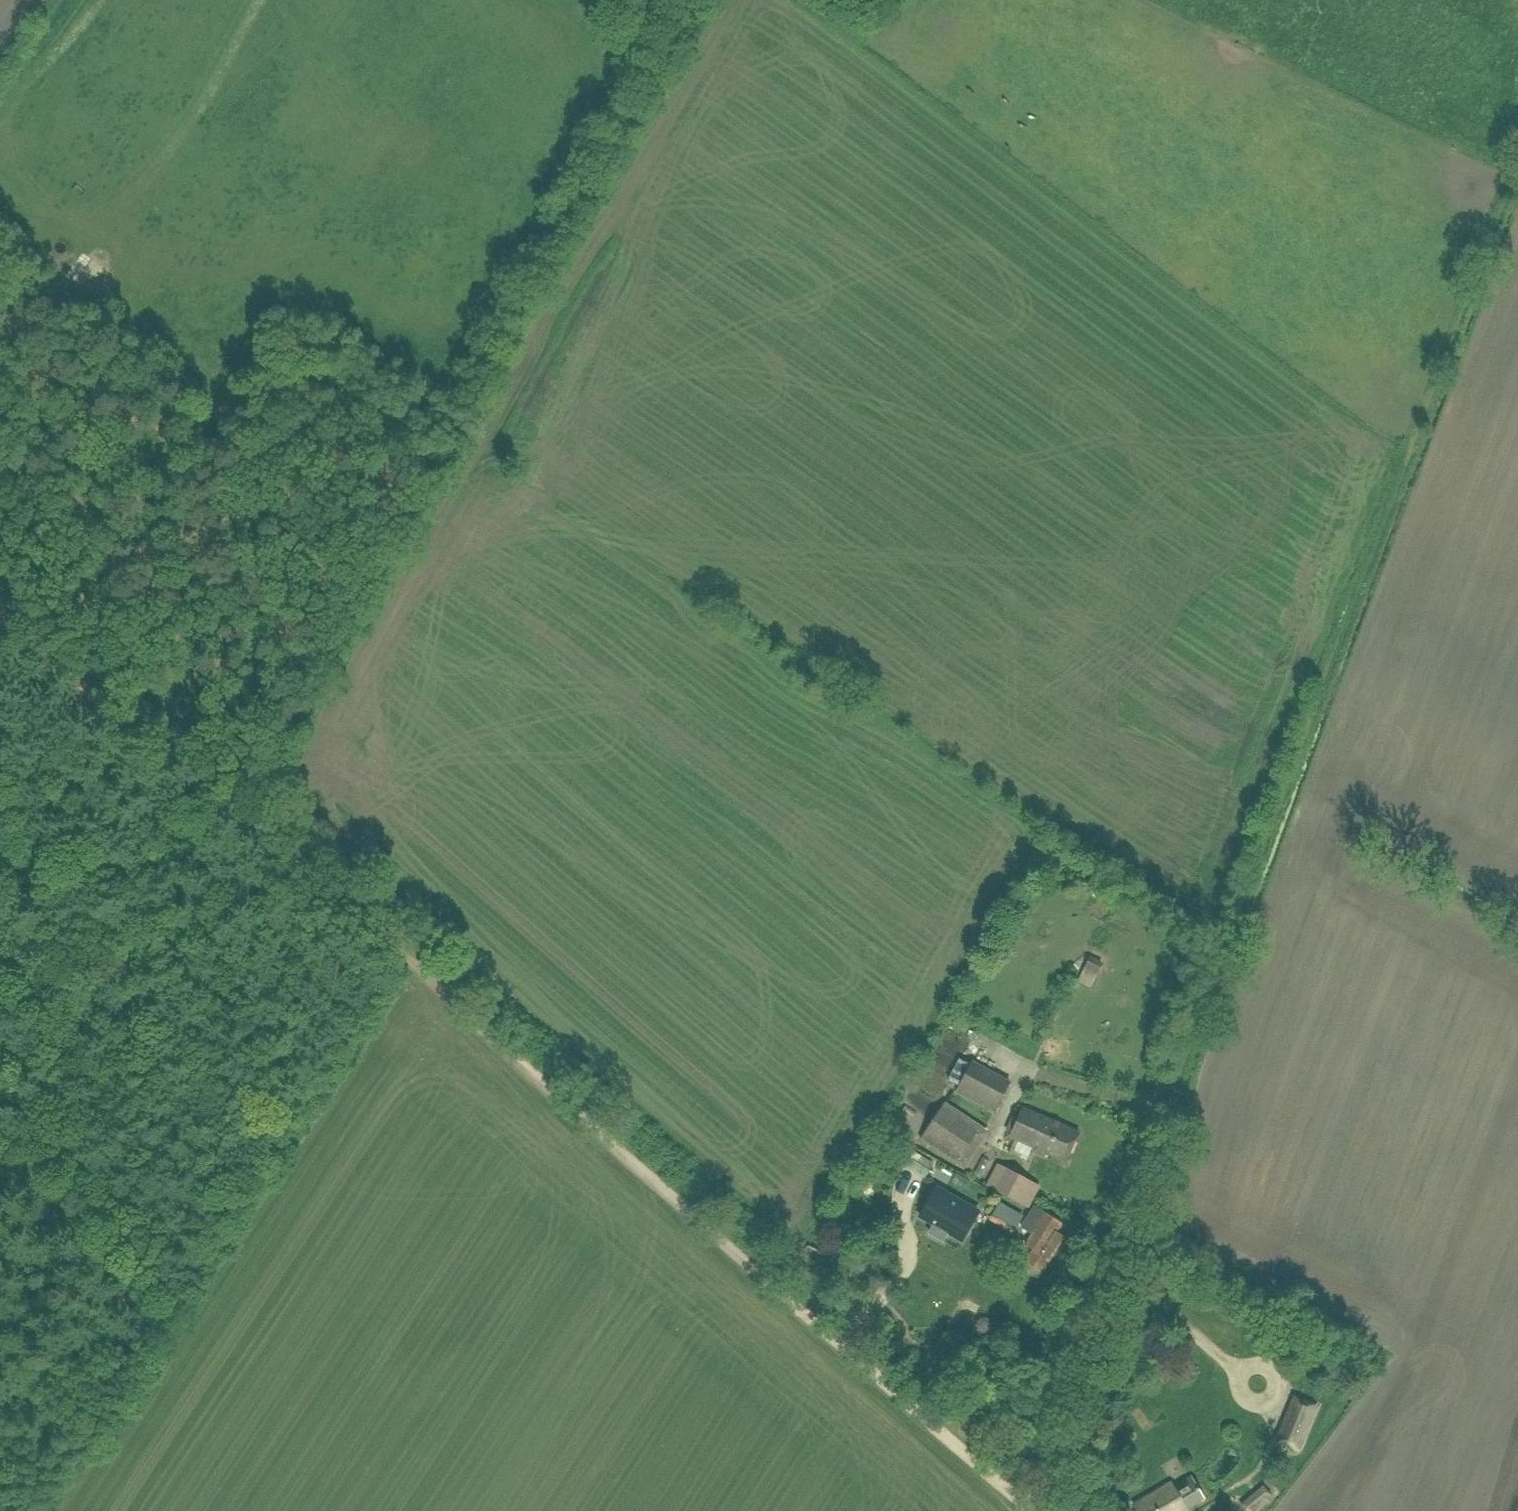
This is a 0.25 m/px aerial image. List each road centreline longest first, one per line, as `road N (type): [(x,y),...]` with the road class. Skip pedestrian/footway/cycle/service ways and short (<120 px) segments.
road 1 (track): [(0,612),(236,803),(1033,1510)]

